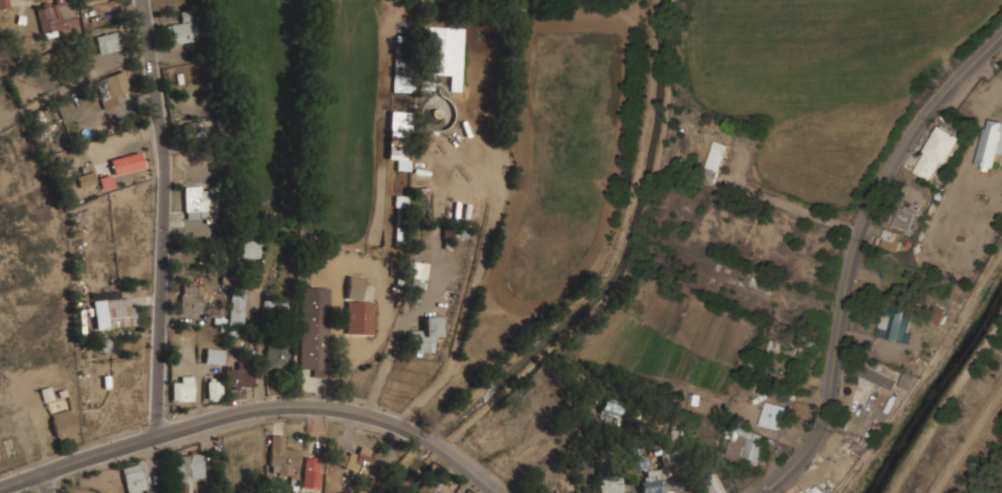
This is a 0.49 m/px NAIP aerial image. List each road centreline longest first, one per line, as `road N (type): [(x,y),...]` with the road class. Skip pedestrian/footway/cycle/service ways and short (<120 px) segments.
road 1 (residential): [(1001,32),(895,159),(845,276),(833,382),(814,445),(766,492)]
road 2 (tertiary): [(488,492),(463,465),(392,416),(345,409),(244,413),(0,490)]
road 3 (tertiary): [(144,0),(169,229),(159,435)]

